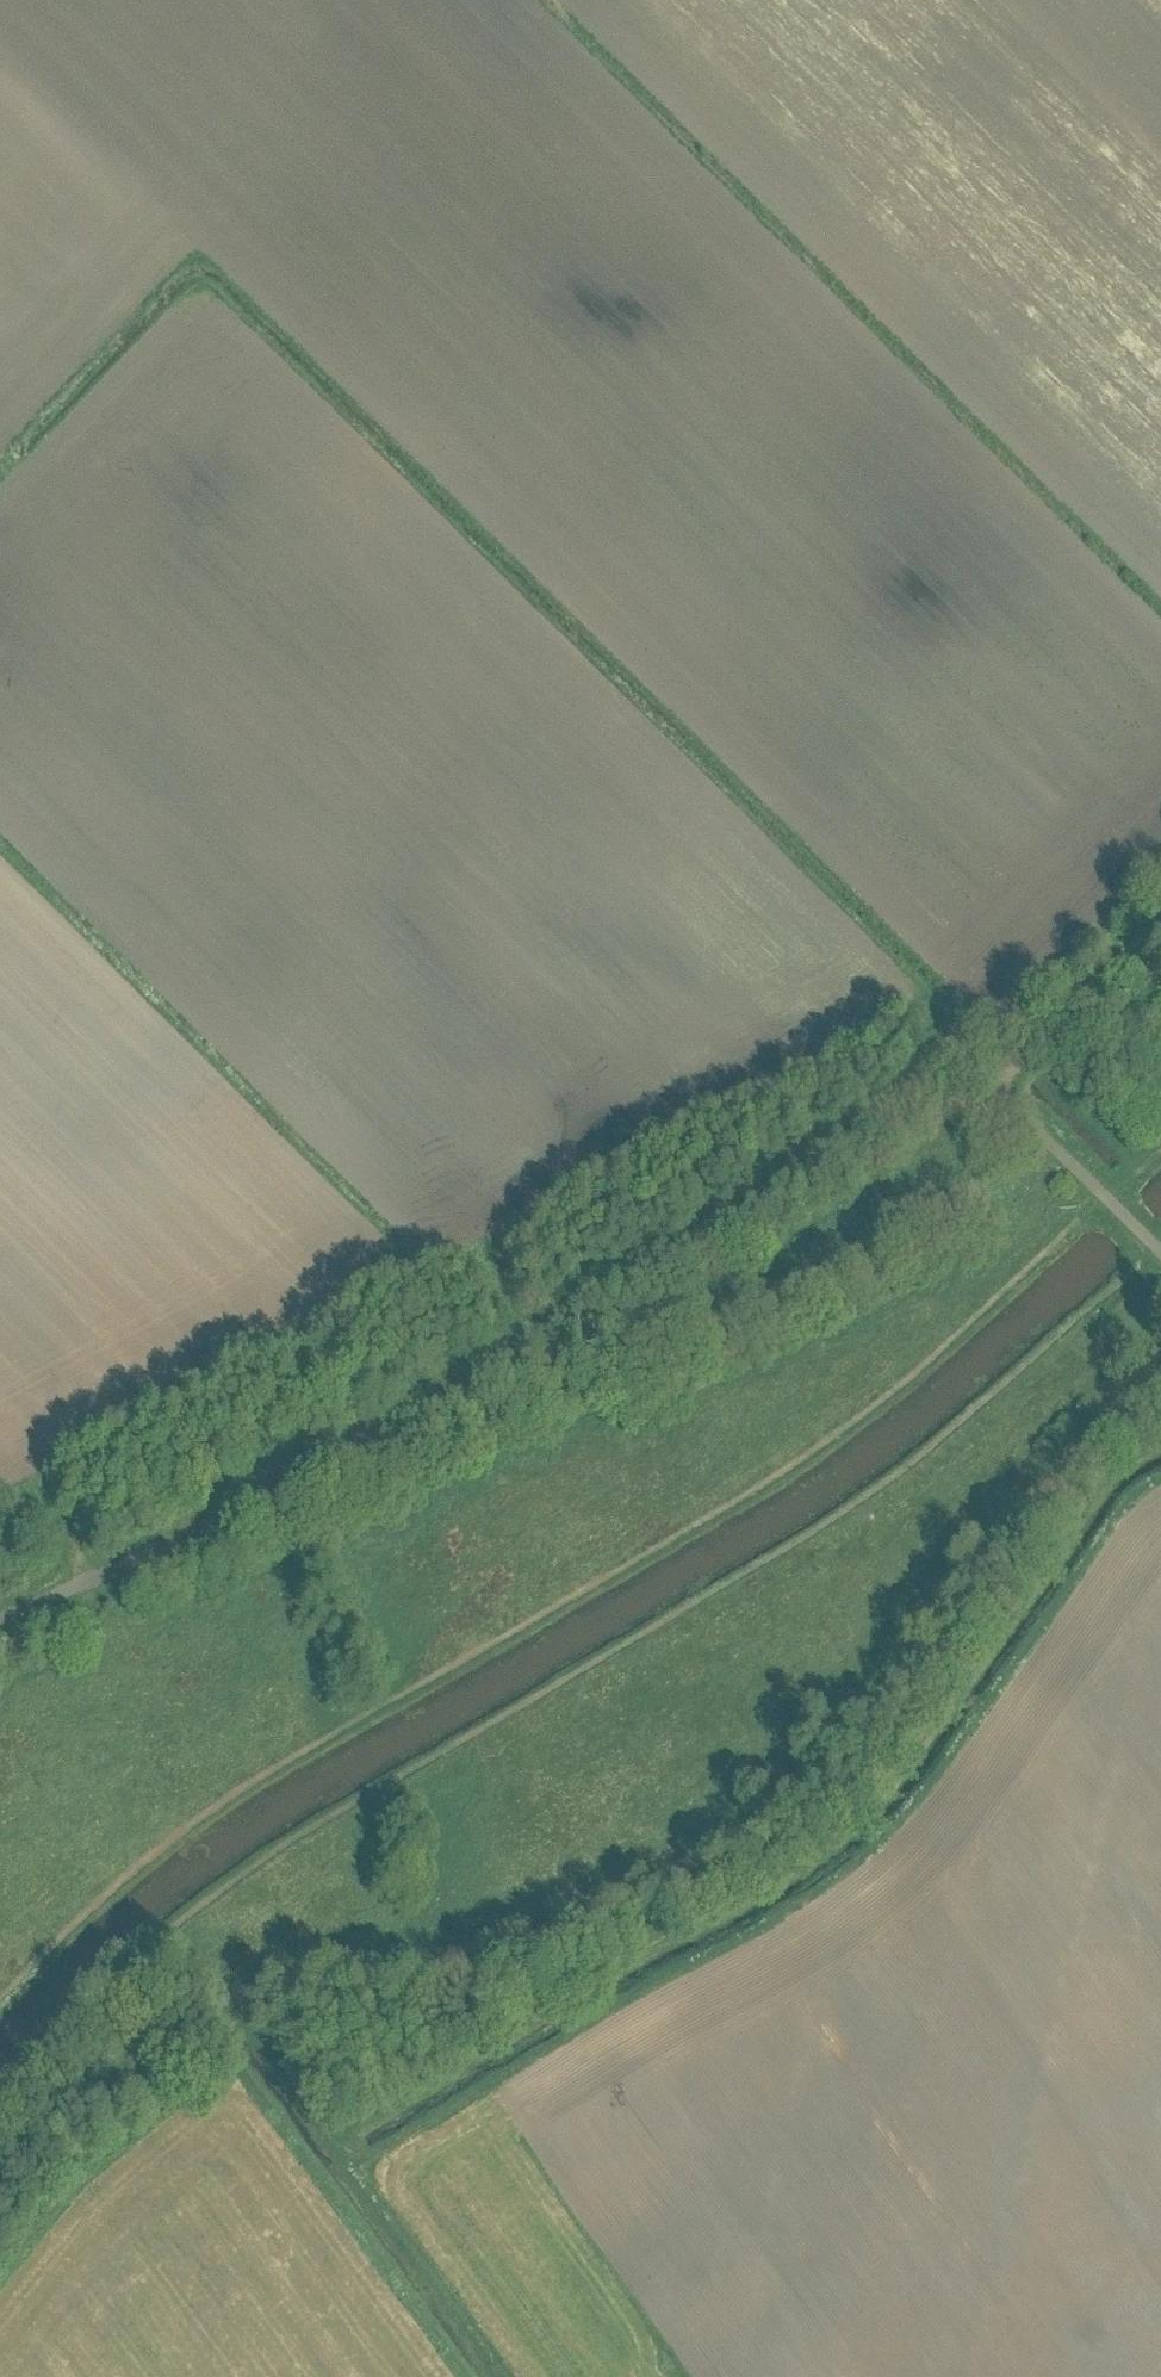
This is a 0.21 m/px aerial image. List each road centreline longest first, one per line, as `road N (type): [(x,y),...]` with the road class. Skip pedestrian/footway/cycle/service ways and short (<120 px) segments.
road 1 (unclassified): [(0,1622),(246,1506),(779,1194),(943,1060)]

